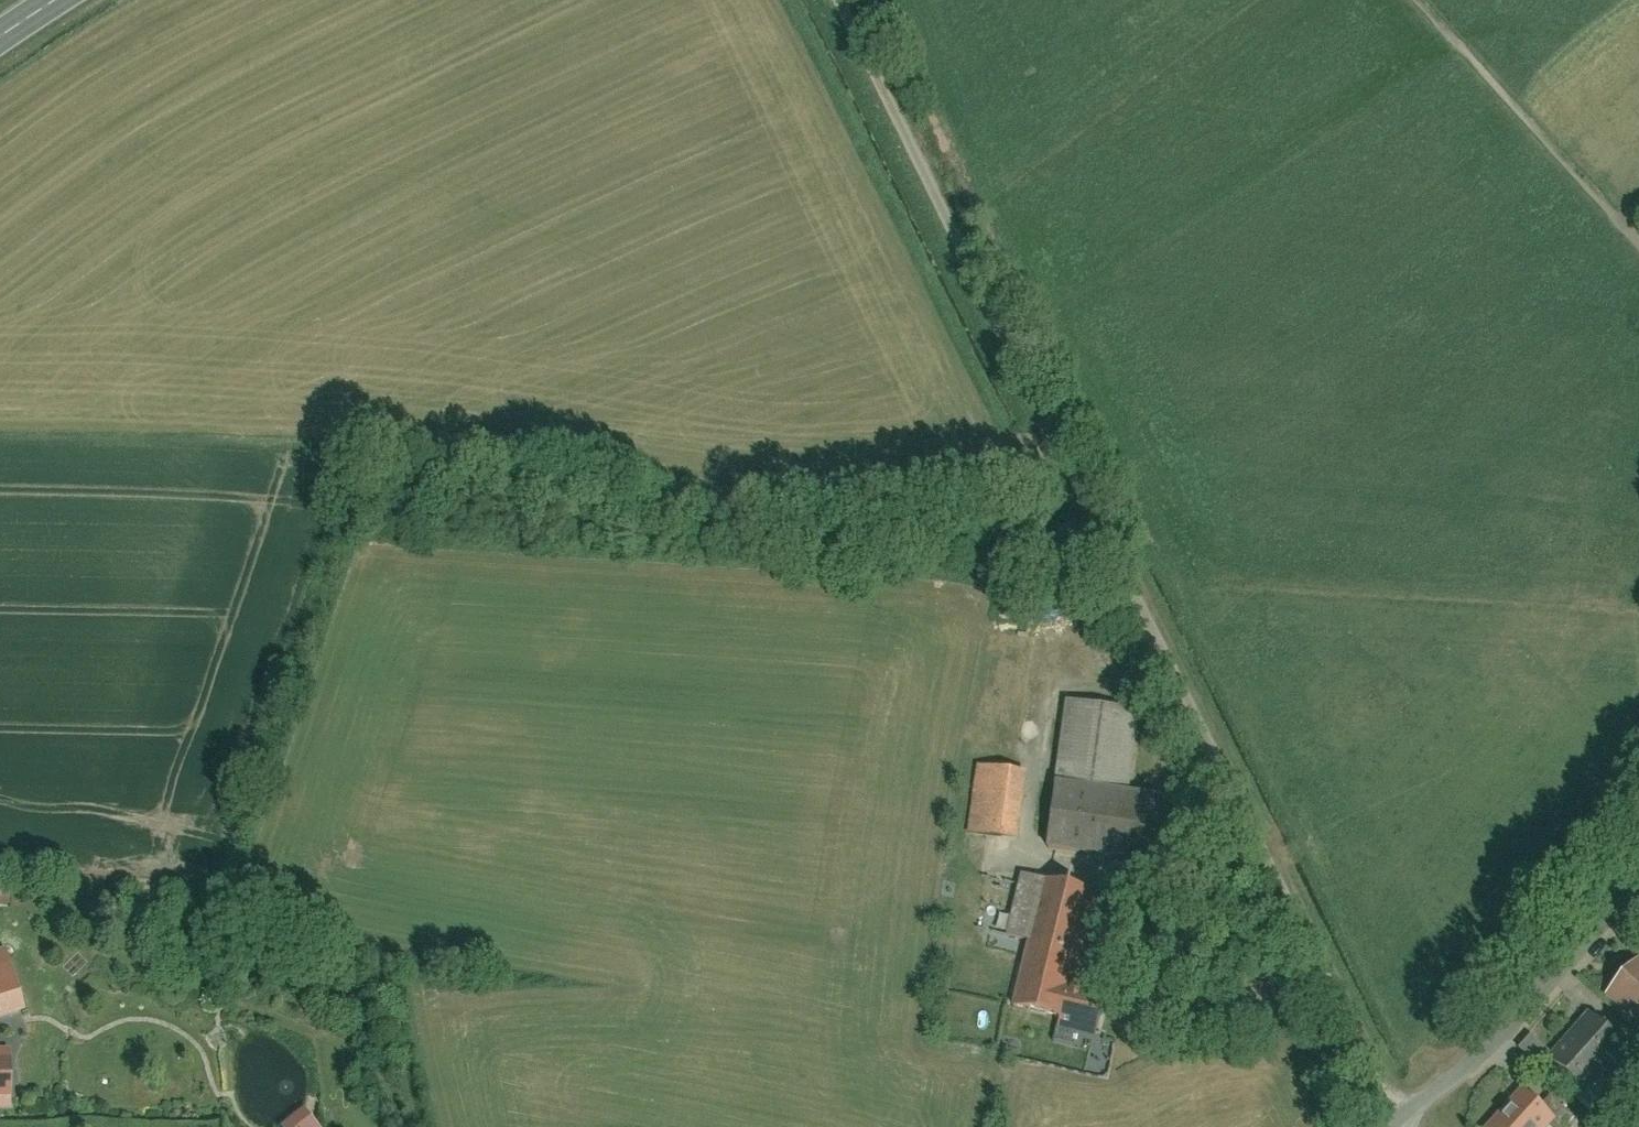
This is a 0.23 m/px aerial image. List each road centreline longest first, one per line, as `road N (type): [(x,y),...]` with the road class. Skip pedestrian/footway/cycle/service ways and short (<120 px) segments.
road 1 (residential): [(1396,1125),(1487,1059),(1638,890)]

